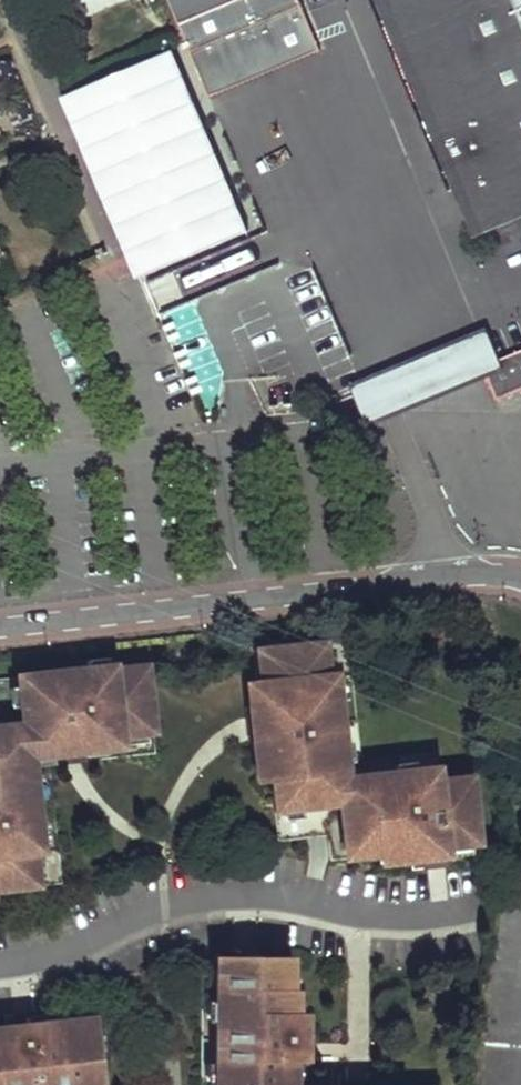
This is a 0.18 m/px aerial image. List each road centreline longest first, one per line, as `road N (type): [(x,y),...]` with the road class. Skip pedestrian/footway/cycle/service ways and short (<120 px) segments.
road 1 (residential): [(520,576),(445,571),(0,621)]

